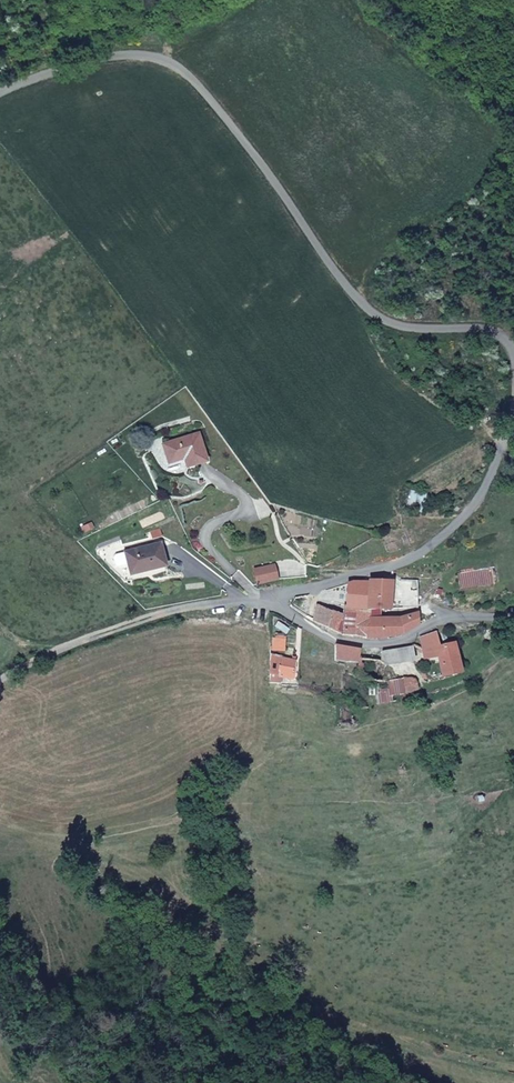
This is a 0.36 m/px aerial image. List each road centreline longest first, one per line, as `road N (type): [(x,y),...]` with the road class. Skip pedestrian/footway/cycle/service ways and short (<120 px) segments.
road 1 (unclassified): [(513,349),(499,335),(382,320),(353,295),(252,150),(179,67),(132,56),(0,97)]
road 2 (unclassified): [(513,620),(445,614),(415,638),(378,644),(318,632),(281,606),(295,591),(428,553),(482,499),(513,400)]
road 3 (track): [(281,606),(260,601),(173,613),(72,647),(0,684)]

